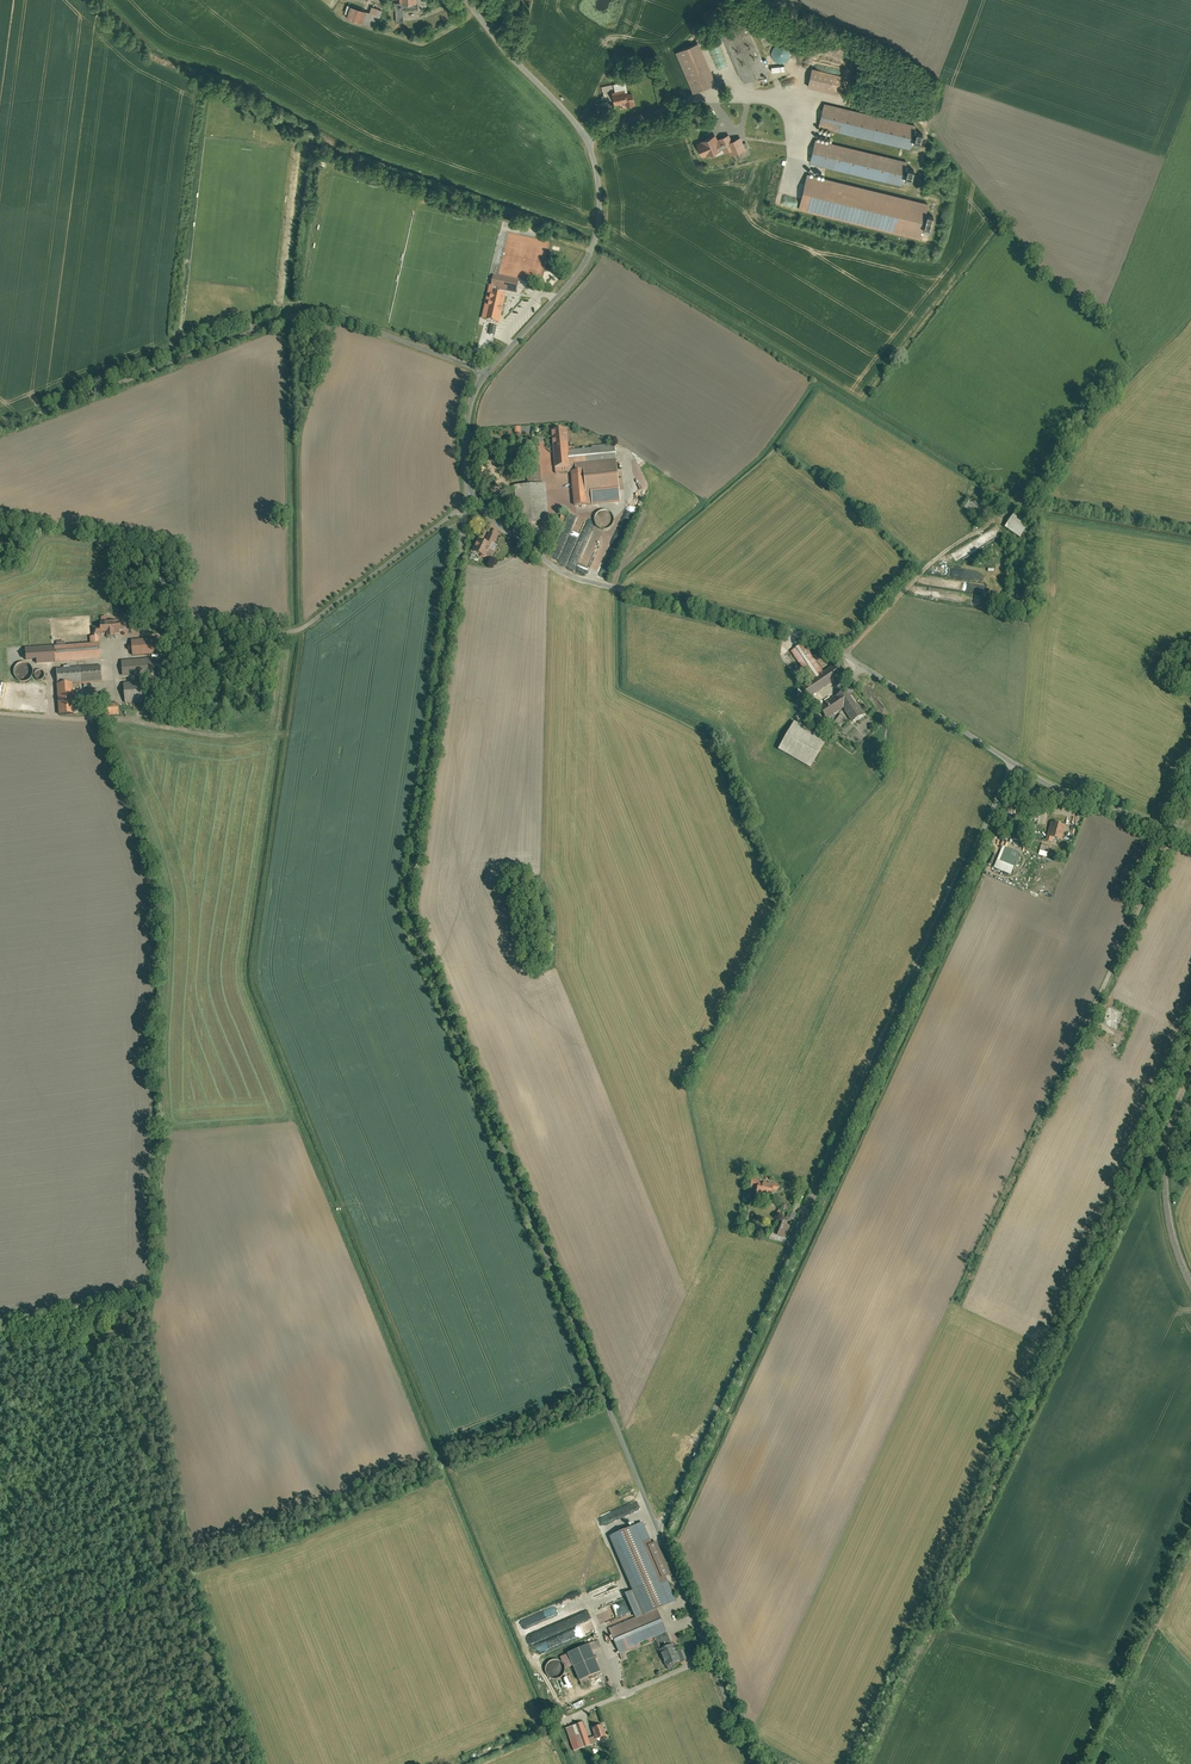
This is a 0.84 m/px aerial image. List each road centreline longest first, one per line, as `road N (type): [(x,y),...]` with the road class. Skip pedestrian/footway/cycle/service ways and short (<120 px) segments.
road 1 (unclassified): [(659,1532),(409,914),(466,505)]
road 2 (unclassified): [(659,1532),(1014,764)]
road 3 (unclassified): [(468,486),(499,524),(556,568),(828,644),(1014,764)]
road 4 (unclassified): [(485,374),(313,313),(0,430)]
road 5 (track): [(1172,833),(957,1297)]
road 6 (unclassified): [(485,374),(580,272),(600,221),(600,193),(588,141),(571,116),(467,0)]
road 7 (track): [(0,713),(254,729),(263,715),(271,635)]
road 8 (track): [(465,1763),(711,1658)]
road 9 (unclassified): [(754,1763),(659,1532)]
road 10 (unclassified): [(466,505),(304,628),(271,635)]
road 11 (unclassified): [(1014,764),(1087,803),(1190,840)]
road 12 (track): [(0,1320),(150,1288)]
road 13 (track): [(475,11),(425,43),(349,21)]

